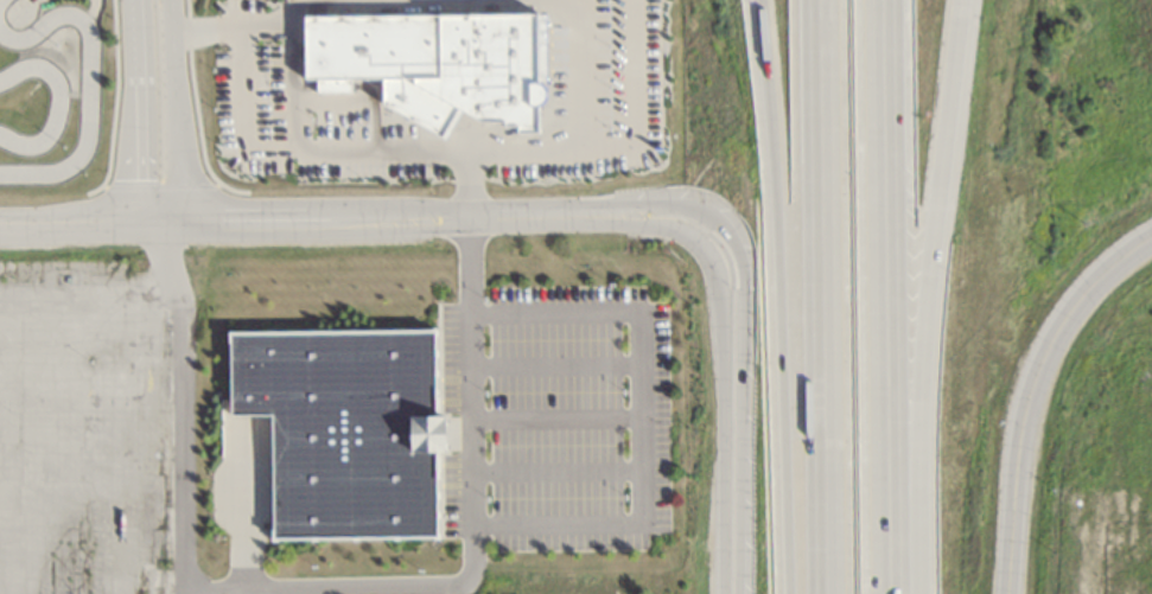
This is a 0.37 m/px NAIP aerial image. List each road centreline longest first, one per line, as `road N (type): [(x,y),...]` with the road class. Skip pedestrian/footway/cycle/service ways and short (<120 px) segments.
road 1 (tertiary): [(0,230),(696,216)]
road 2 (motorway): [(896,593),(918,485),(918,360),(957,0)]
road 3 (motorway): [(758,0),(801,593)]
road 4 (motorway): [(894,593),(876,260),(876,0)]
road 5 (motorway): [(817,0),(826,593)]
road 6 (tertiary): [(696,216),(724,245),(731,305),(739,593)]
road 7 (tertiary): [(1081,298),(1052,331),(1029,397),(1008,593)]
road 8 (tertiary): [(179,229),(170,0)]
road 9 (tertiary): [(133,0),(140,229)]

